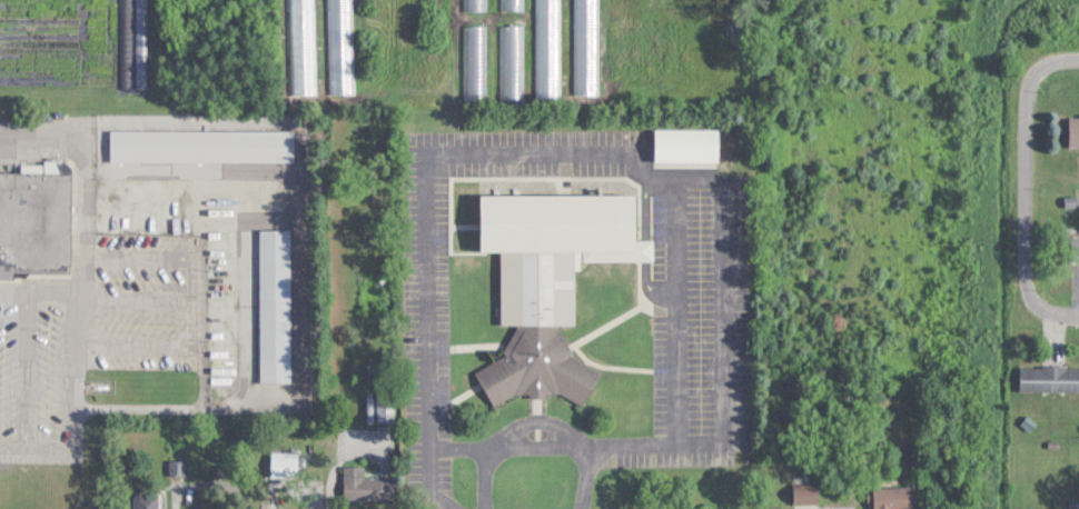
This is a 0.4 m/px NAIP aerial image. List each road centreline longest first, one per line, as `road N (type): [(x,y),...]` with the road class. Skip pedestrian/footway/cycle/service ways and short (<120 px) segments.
road 1 (residential): [(1078,309),(1043,299),(1032,277),(1030,180)]
road 2 (residential): [(1030,180),(1036,77),(1057,56),(1078,56)]

